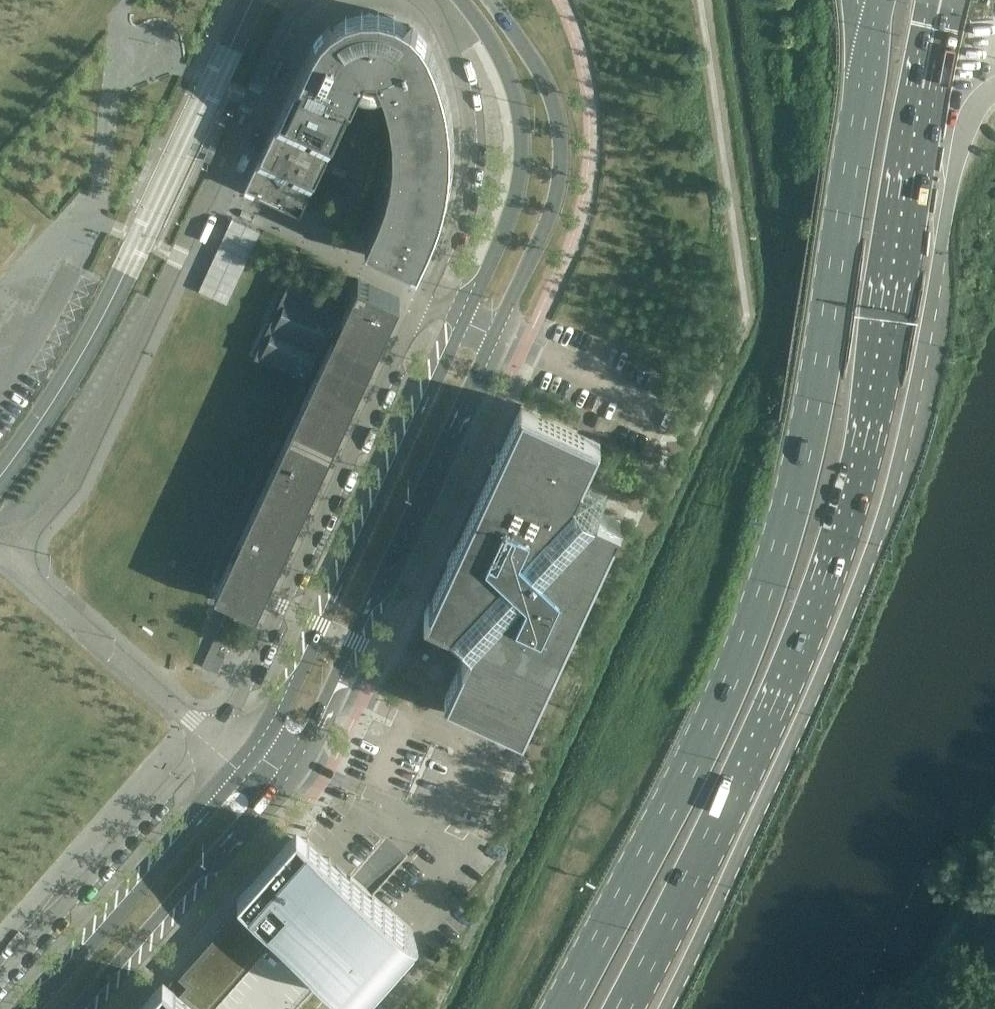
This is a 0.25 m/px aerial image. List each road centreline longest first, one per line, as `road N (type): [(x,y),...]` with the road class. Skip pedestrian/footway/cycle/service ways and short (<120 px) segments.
road 1 (primary): [(622,1008),(728,801),(834,550),(870,424),(935,41)]
road 2 (primary): [(870,65),(810,422),(766,593),(697,753),(562,1008)]
road 3 (primary): [(665,1008),(867,564),(907,420),(966,123),(994,90)]
road 4 (unclassified): [(13,565),(74,488),(126,395),(249,100),(303,0)]
road 5 (tertiary): [(269,802),(306,752),(499,337)]
road 6 (tertiary): [(460,317),(268,731),(236,773)]
road 7 (unclassified): [(422,299),(237,703),(206,744)]
road 8 (tertiary): [(499,337),(552,221),(563,163),(542,77),(483,16)]
road 9 (unclassified): [(421,0),(452,52),(469,133),(460,212),(422,299)]
road 10 (tertiary): [(483,16),(513,109),(516,166),(505,216),(460,317)]
road 11 (tertiary): [(236,773),(26,1008)]
road 12 (unclassified): [(206,744),(0,981)]
road 13 (tertiary): [(86,1008),(269,802)]
road 14 (unclassified): [(206,744),(191,720),(13,565)]

